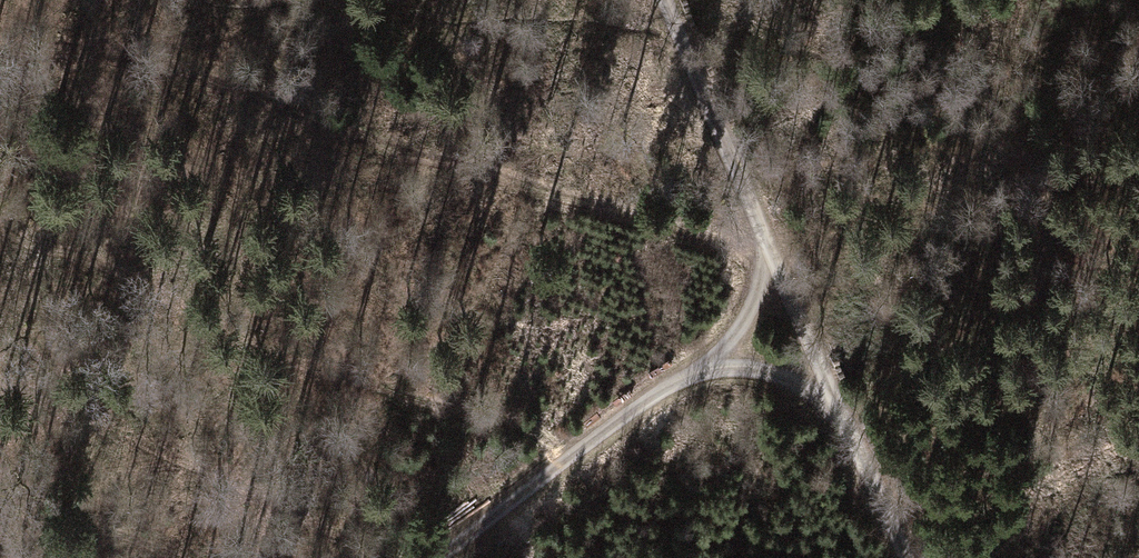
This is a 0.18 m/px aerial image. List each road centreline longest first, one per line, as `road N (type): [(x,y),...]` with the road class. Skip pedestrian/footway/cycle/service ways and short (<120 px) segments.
road 1 (track): [(0,59),(218,91),(367,141),(642,210),(769,261),(910,557)]
road 2 (track): [(423,557),(600,427),(715,364),(769,261),(665,0)]
road 3 (track): [(715,364),(766,369),(834,394)]

